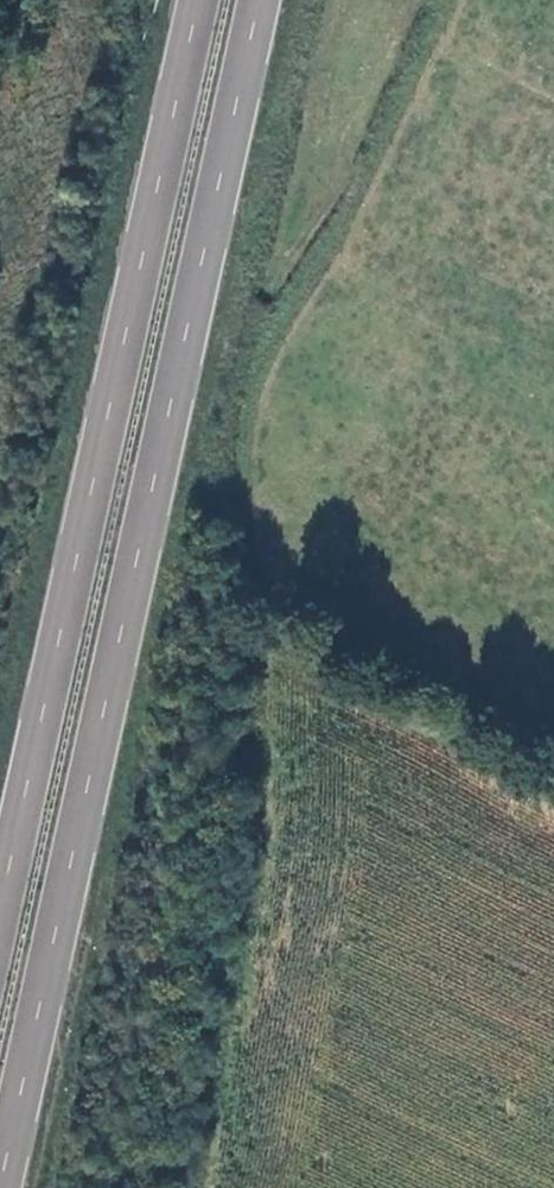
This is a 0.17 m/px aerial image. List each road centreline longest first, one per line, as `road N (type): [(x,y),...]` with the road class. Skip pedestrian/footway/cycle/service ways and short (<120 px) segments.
road 1 (trunk): [(8,1187),(265,0)]
road 2 (trunk): [(205,0),(0,945)]

